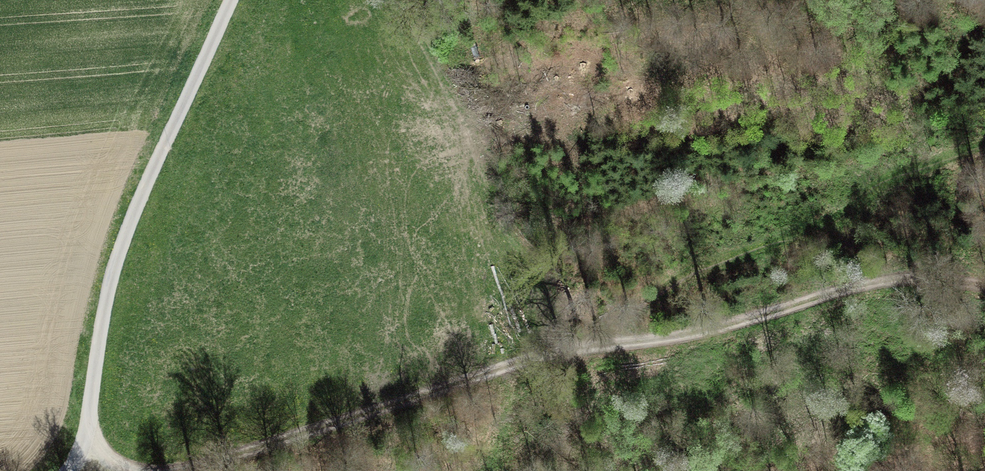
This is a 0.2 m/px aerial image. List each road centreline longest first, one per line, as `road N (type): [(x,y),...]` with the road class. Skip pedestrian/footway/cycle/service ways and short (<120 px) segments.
road 1 (track): [(230,0),(115,265),(80,452)]
road 2 (track): [(984,146),(902,172),(827,223),(672,284),(601,347)]
road 3 (track): [(555,357),(759,326),(897,284),(984,289)]
road 4 (track): [(176,470),(555,357)]

